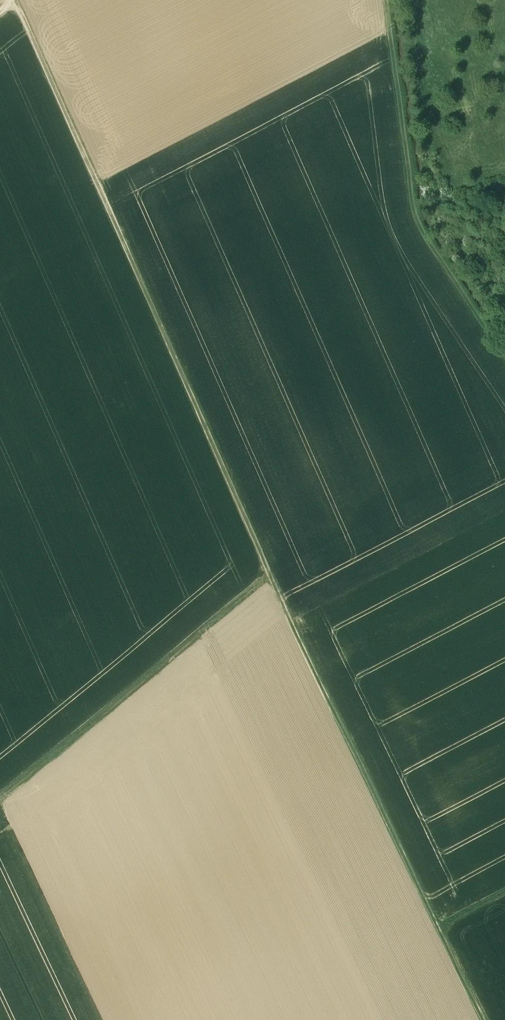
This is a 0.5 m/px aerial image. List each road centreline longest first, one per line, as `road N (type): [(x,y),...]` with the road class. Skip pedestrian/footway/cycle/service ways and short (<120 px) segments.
road 1 (track): [(0,814),(275,580),(20,2)]
road 2 (track): [(445,936),(275,580)]
road 3 (track): [(388,0),(417,217),(504,350)]
road 4 (track): [(486,1019),(445,936),(504,904)]

